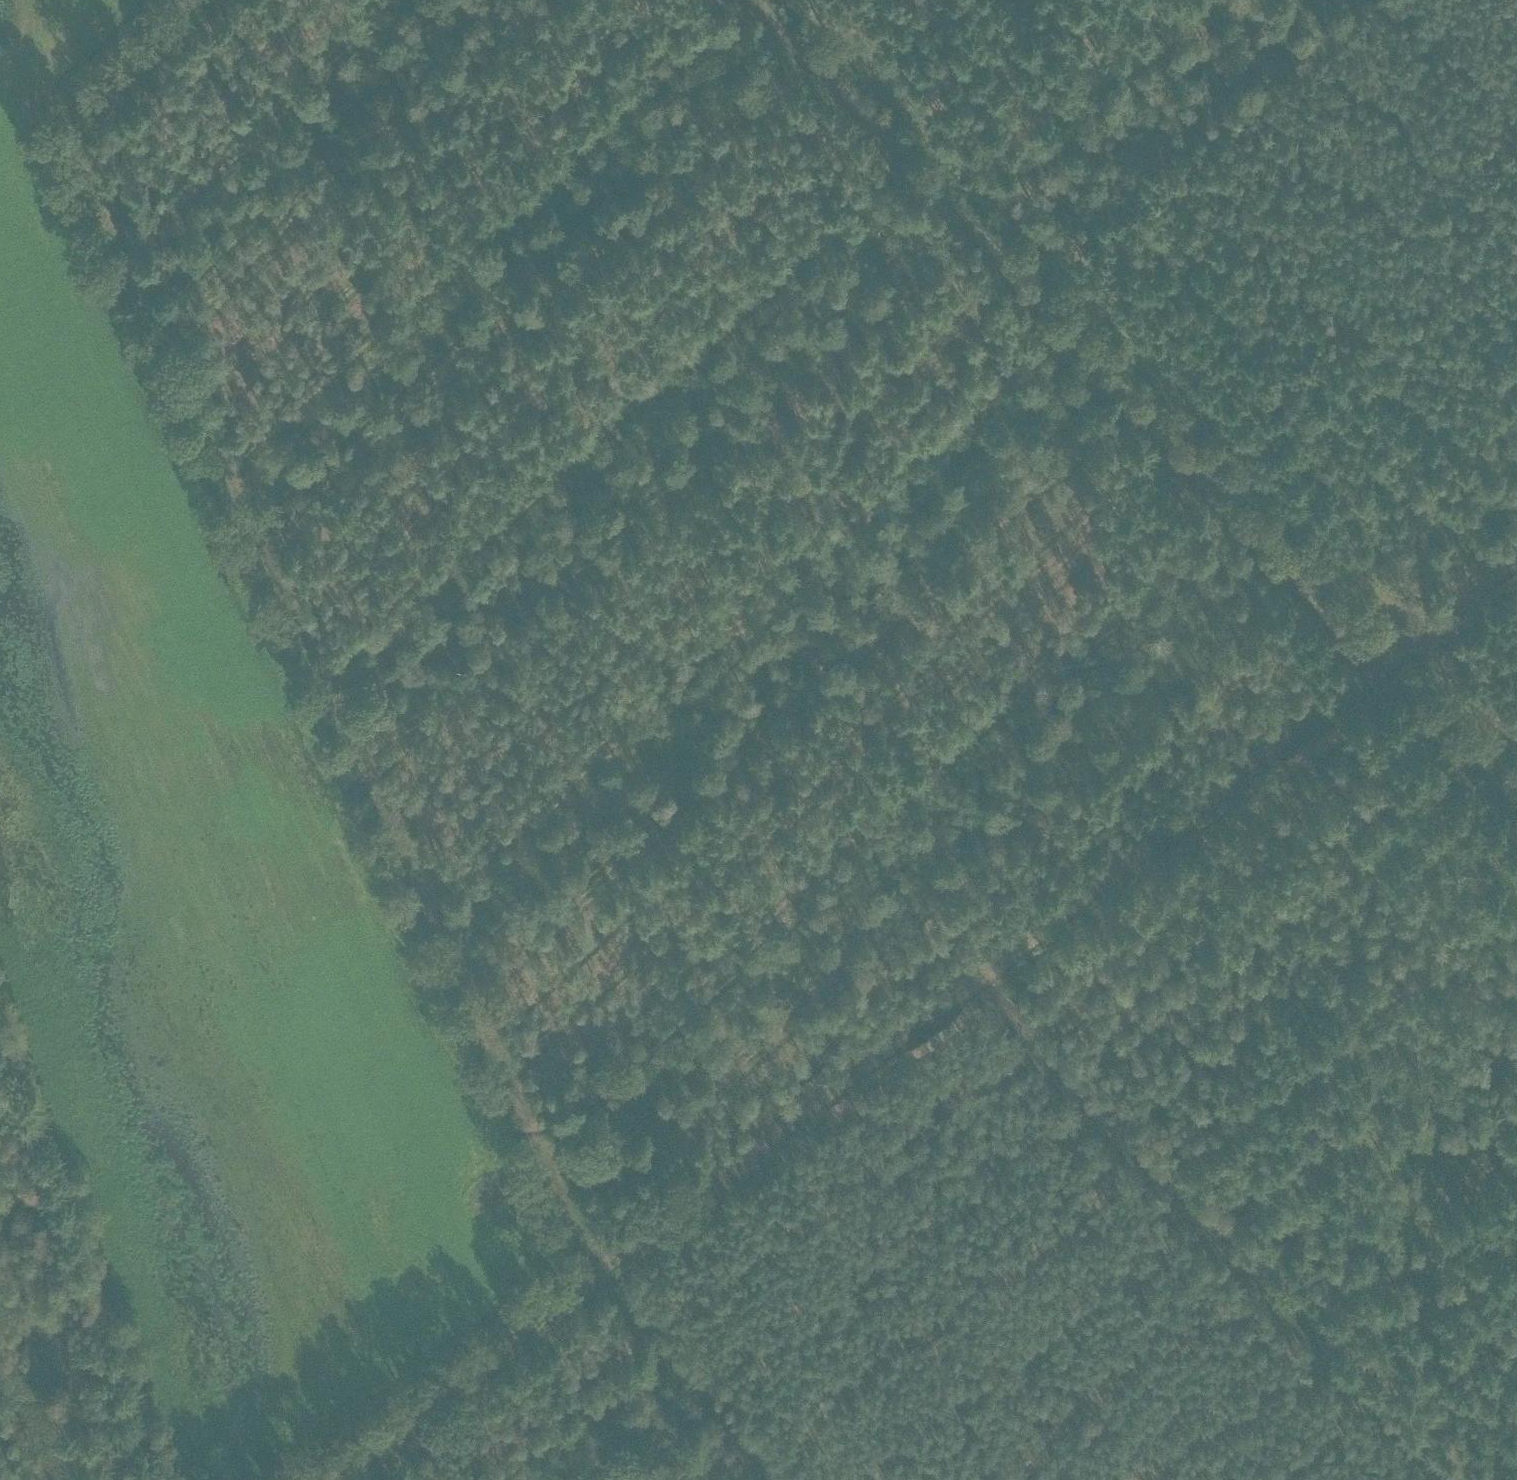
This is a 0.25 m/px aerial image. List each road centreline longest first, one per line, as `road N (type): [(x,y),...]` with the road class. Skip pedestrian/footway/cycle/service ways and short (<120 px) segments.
road 1 (track): [(786,1479),(602,1276),(65,143),(0,60)]
road 2 (track): [(1516,818),(1382,679),(977,203),(792,0)]
road 3 (track): [(170,0),(45,112)]

